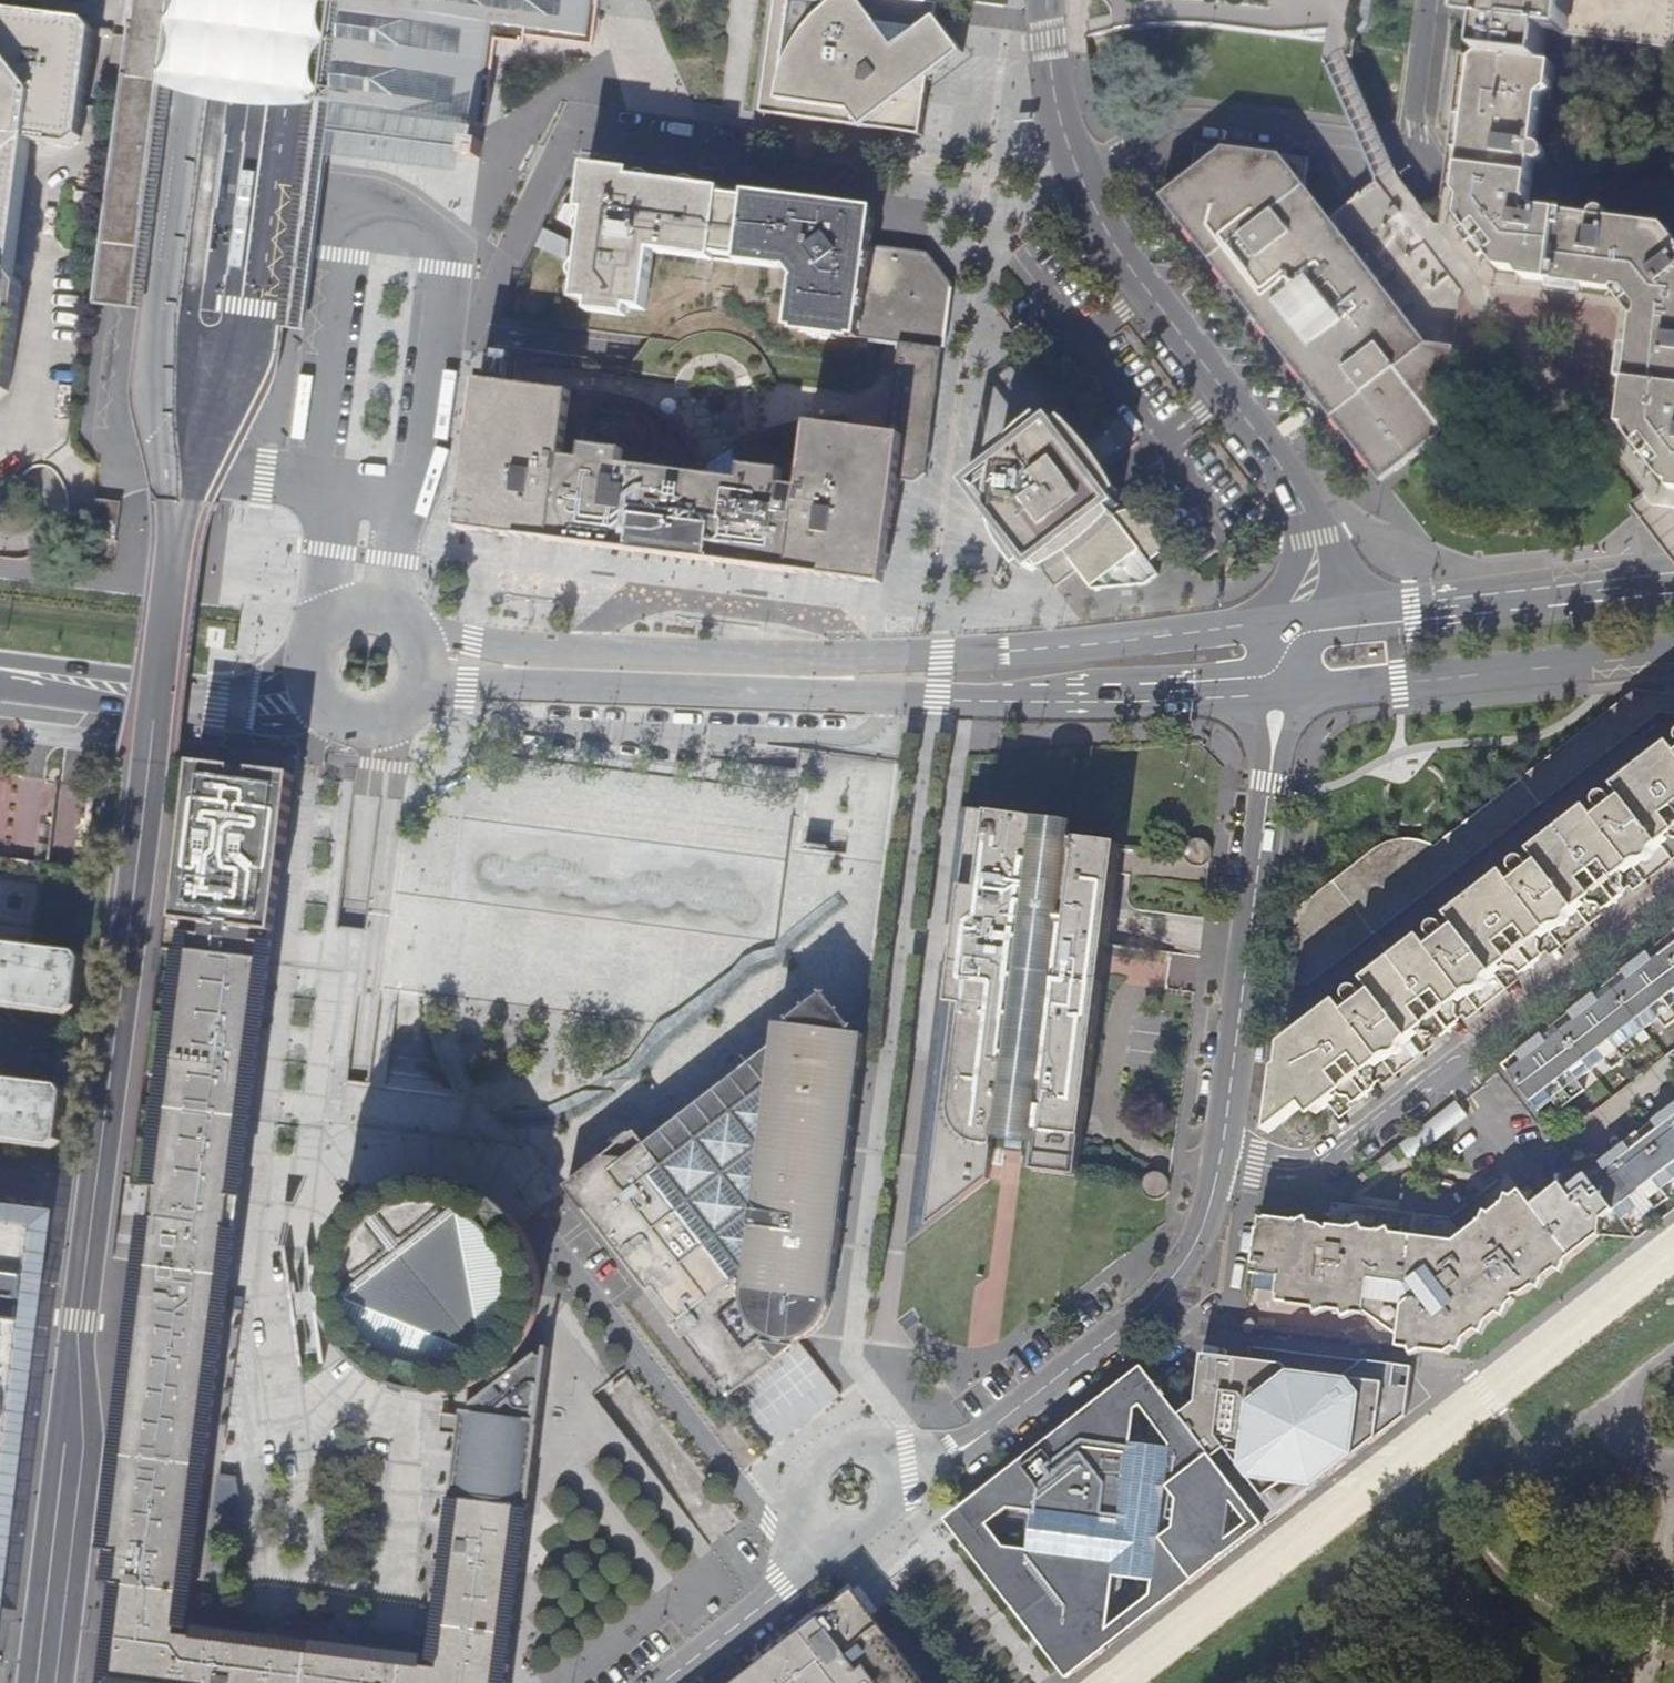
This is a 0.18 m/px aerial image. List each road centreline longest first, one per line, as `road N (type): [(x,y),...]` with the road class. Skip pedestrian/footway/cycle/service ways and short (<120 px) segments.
road 1 (unclassified): [(400,502),(425,467),(450,246),(429,232),(355,220),(336,255),(310,483),(331,493)]
road 2 (residential): [(1673,882),(1328,1159),(1283,1176),(1212,1164)]
road 3 (residential): [(1323,614),(1305,509),(1284,469),(1148,291),(1082,183)]
road 4 (secondary): [(1323,614),(877,660),(829,678)]
road 5 (residential): [(1212,1164),(1279,690)]
road 6 (residential): [(891,1475),(953,1457),(1144,1306),(1197,1227),(1212,1164)]
road 7 (secondary): [(829,678),(930,703),(1279,690)]
road 8 (secondary): [(1279,690),(1673,654)]
road 9 (secondary): [(1673,573),(1323,614)]
road 10 (residential): [(1082,183),(1184,125),(1357,143),(1411,156)]
road 11 (secondary): [(0,669),(218,702),(302,699)]
road 12 (residential): [(1411,156),(1432,177),(1673,209)]
road 13 (secondary): [(829,678),(591,671)]
road 14 (track): [(1667,1472),(1635,1682)]
road 15 (residential): [(1082,183),(1052,92),(1047,0)]
road 16 (secondary): [(591,671),(407,636)]
road 17 (residential): [(661,1682),(780,1587),(795,1562)]
road 18 (secondary): [(412,696),(591,671)]
road 19 (residential): [(1435,0),(1411,156)]
road 20 (residential): [(891,1475),(869,1452),(832,1451),(805,1478),(807,1516)]
road 21 (secondary): [(302,699),(332,726),(371,732),(412,696)]

